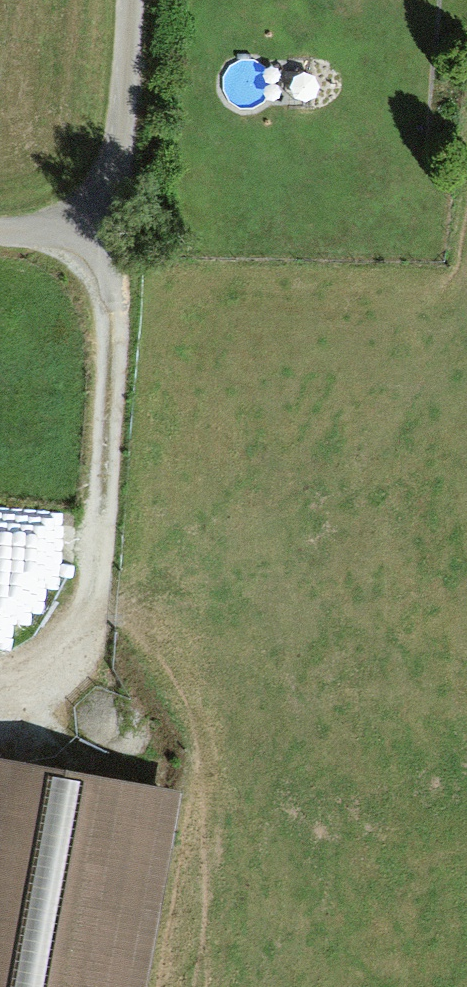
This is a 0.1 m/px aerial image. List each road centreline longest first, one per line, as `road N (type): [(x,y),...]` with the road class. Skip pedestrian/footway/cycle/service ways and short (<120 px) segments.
road 1 (residential): [(119,237),(104,556),(82,694)]
road 2 (residential): [(119,237),(134,0)]

